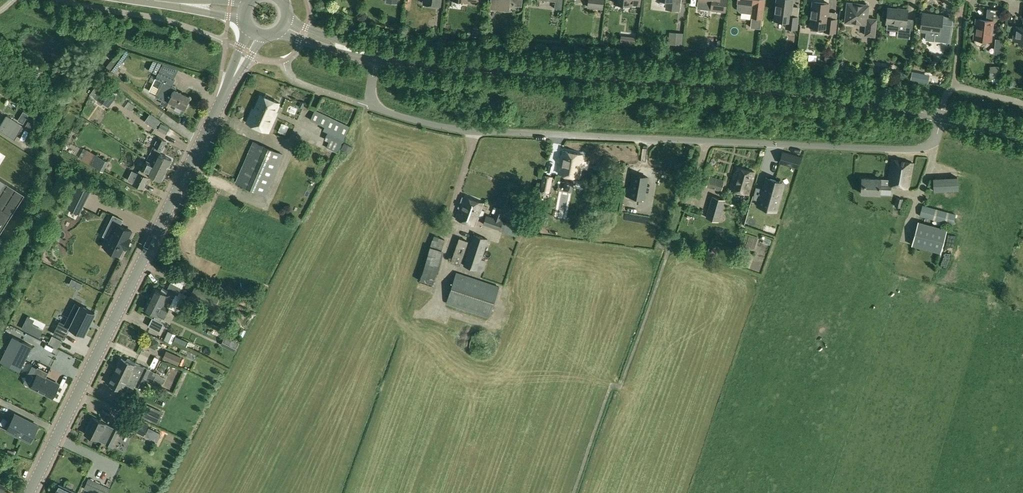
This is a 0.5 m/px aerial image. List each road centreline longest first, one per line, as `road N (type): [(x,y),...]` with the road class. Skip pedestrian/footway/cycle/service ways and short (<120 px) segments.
road 1 (residential): [(941,116),(932,142),(909,150),(477,131),(375,108),(377,57)]
road 2 (secondary): [(941,116),(718,81),(377,57)]
road 3 (secondary): [(29,492),(236,73)]
road 4 (track): [(573,492),(669,249),(659,245),(692,141)]

